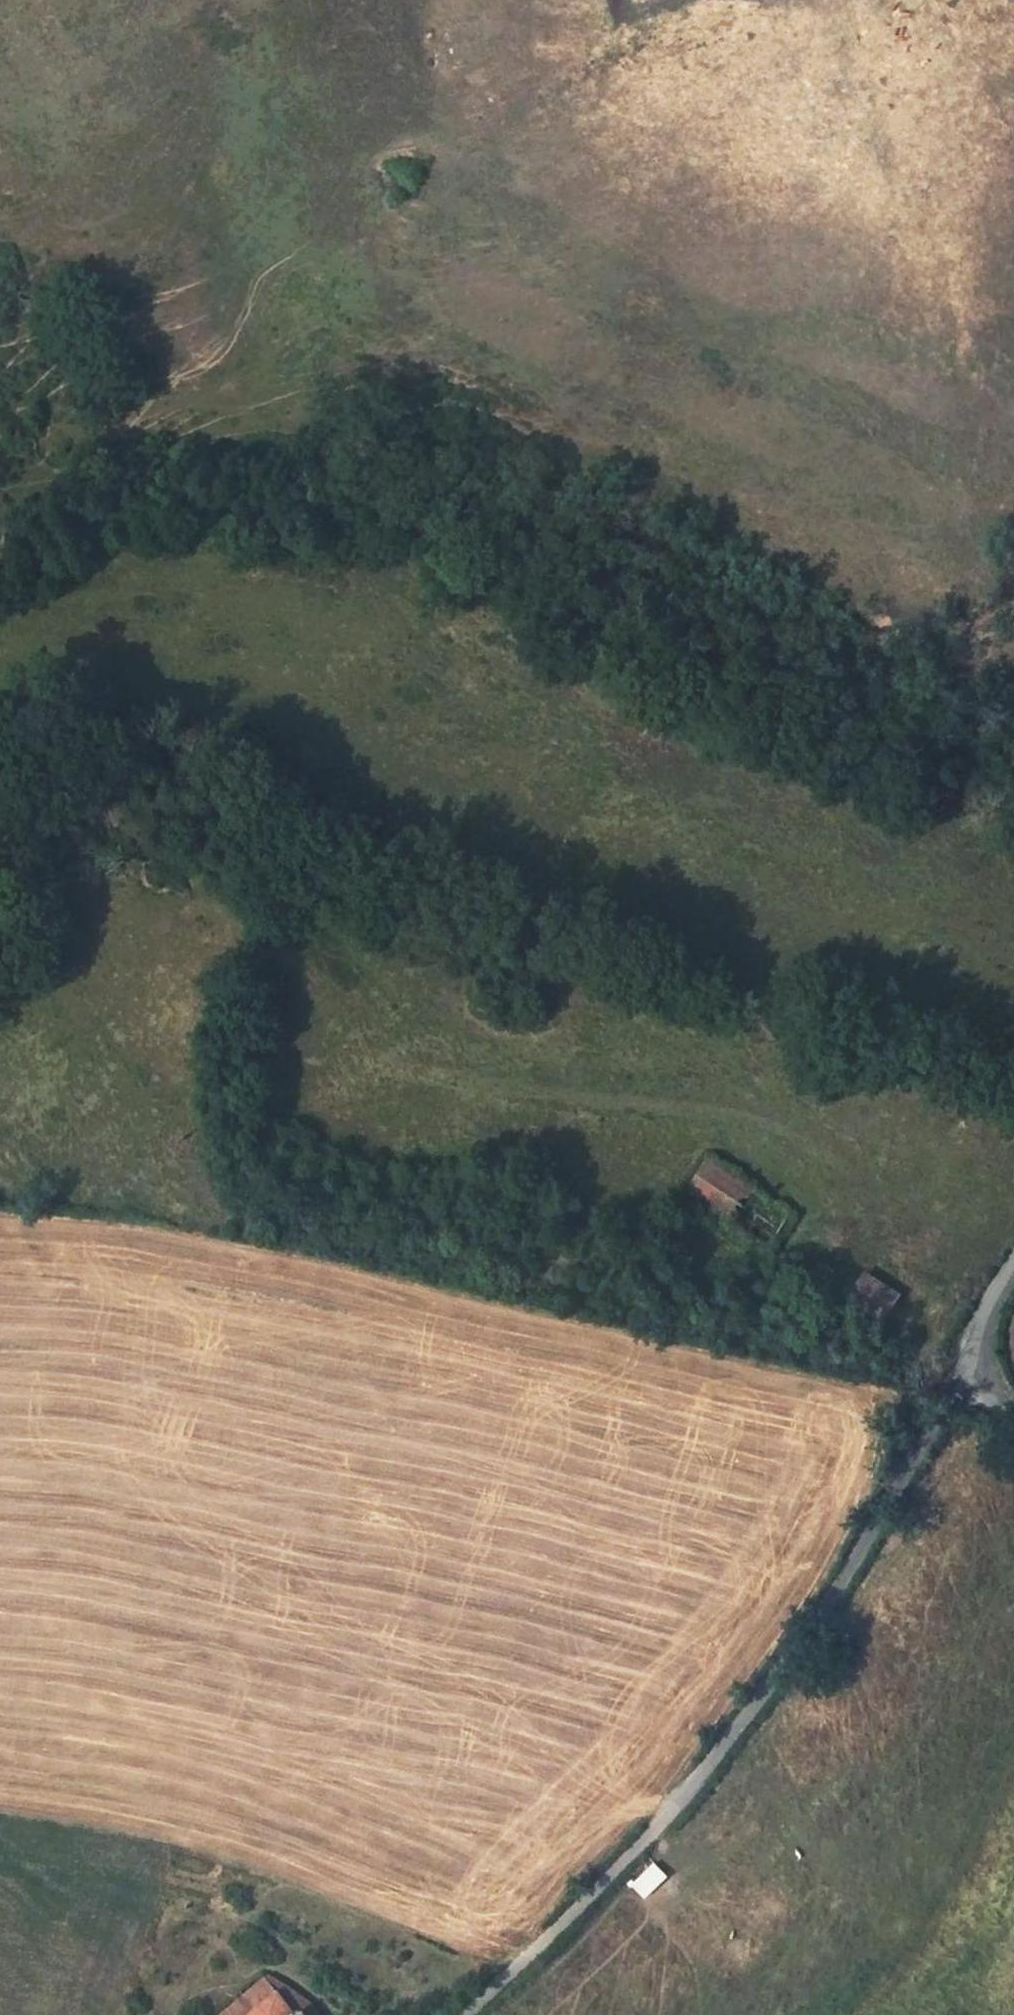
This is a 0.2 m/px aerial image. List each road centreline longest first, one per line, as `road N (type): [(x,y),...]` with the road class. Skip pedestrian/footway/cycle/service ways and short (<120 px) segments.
road 1 (unclassified): [(1013,1264),(976,1343),(978,1372),(1013,1418)]

